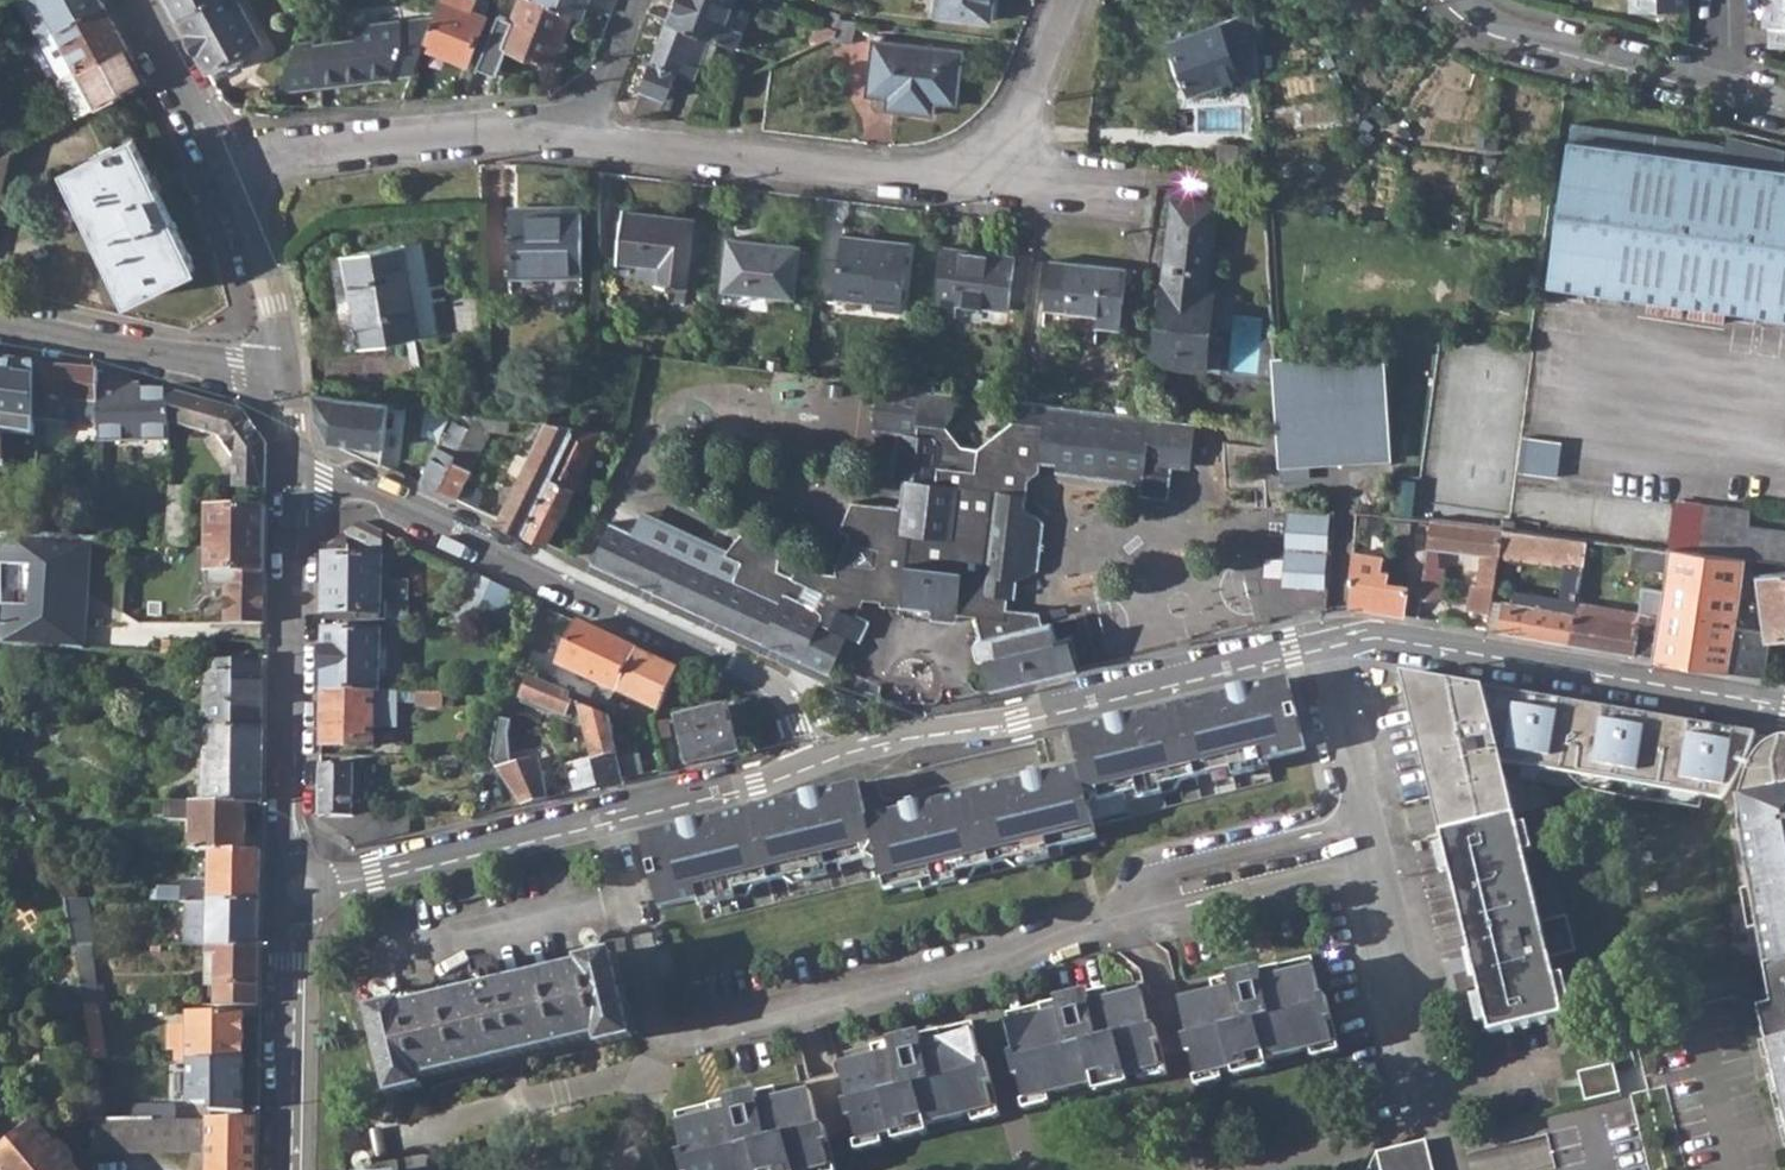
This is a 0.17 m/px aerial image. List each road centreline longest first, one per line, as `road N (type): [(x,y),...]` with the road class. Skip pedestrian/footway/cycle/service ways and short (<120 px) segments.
road 1 (residential): [(606,819),(651,1015),(673,1035),(982,964),(1127,914)]
road 2 (residential): [(290,475),(354,488),(763,678),(789,702),(807,768)]
road 3 (residential): [(1315,647),(1019,721),(927,730),(807,768)]
road 4 (residential): [(1784,704),(1362,635),(1315,647)]
road 5 (residential): [(290,475),(286,813),(301,886)]
road 6 (residential): [(573,136),(968,179)]
road 7 (residential): [(228,168),(325,143),(446,132),(573,136)]
road 8 (residential): [(1367,865),(1451,1169)]
road 9 (residential): [(606,819),(374,877),(301,886)]
road 10 (residential): [(0,323),(284,375)]
road 11 (residential): [(301,886),(291,1169)]
road 12 (residential): [(1724,88),(1530,37),(1462,0)]
road 13 (residential): [(1356,820),(1161,871),(1127,914)]
road 14 (residential): [(1127,914),(1145,921),(1367,865)]
road 15 (residential): [(228,168),(259,252),(284,375)]
road 16 (residential): [(968,179),(1015,128),(1069,0)]
road 17 (residential): [(807,768),(606,819)]
road 18 (residential): [(138,0),(228,168)]
road 19 (residential): [(1356,820),(1315,647)]
road 20 (residential): [(968,179),(1121,197)]
road 21 (residential): [(636,0),(573,136)]

